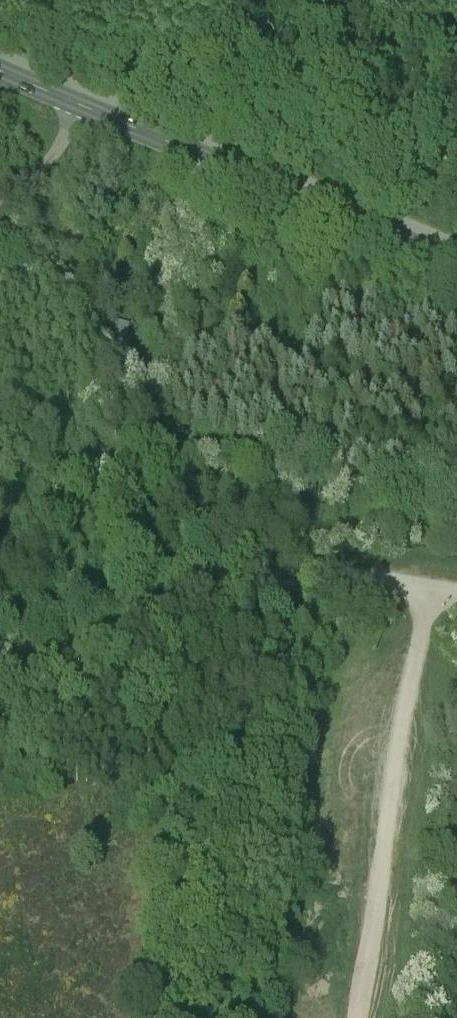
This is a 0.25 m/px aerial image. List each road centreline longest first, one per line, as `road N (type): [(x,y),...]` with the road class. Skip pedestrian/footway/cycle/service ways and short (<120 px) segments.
road 1 (secondary): [(0,78),(456,270)]
road 2 (track): [(456,594),(428,590),(368,1017)]

